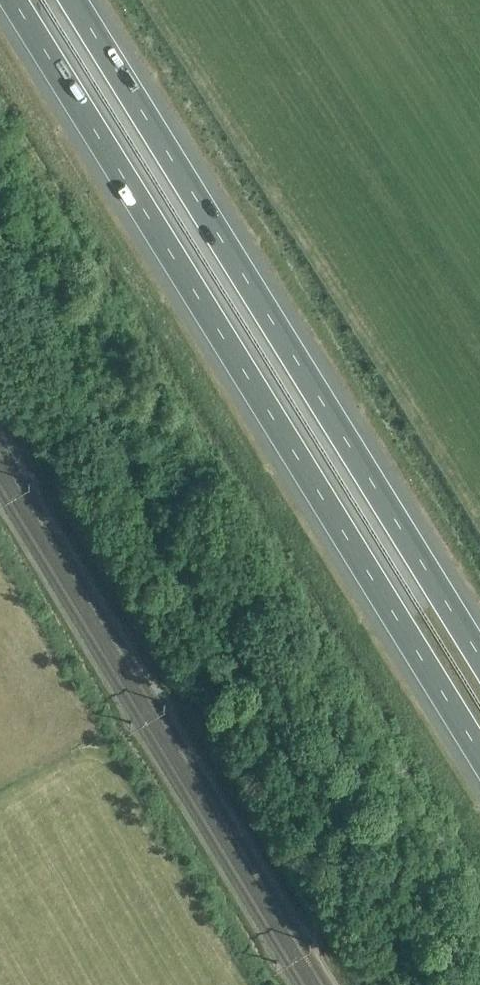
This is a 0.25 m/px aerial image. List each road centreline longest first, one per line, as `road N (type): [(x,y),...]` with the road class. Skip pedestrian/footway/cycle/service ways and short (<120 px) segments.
road 1 (motorway): [(15,0),(479,753)]
road 2 (motorway): [(479,657),(74,0)]

